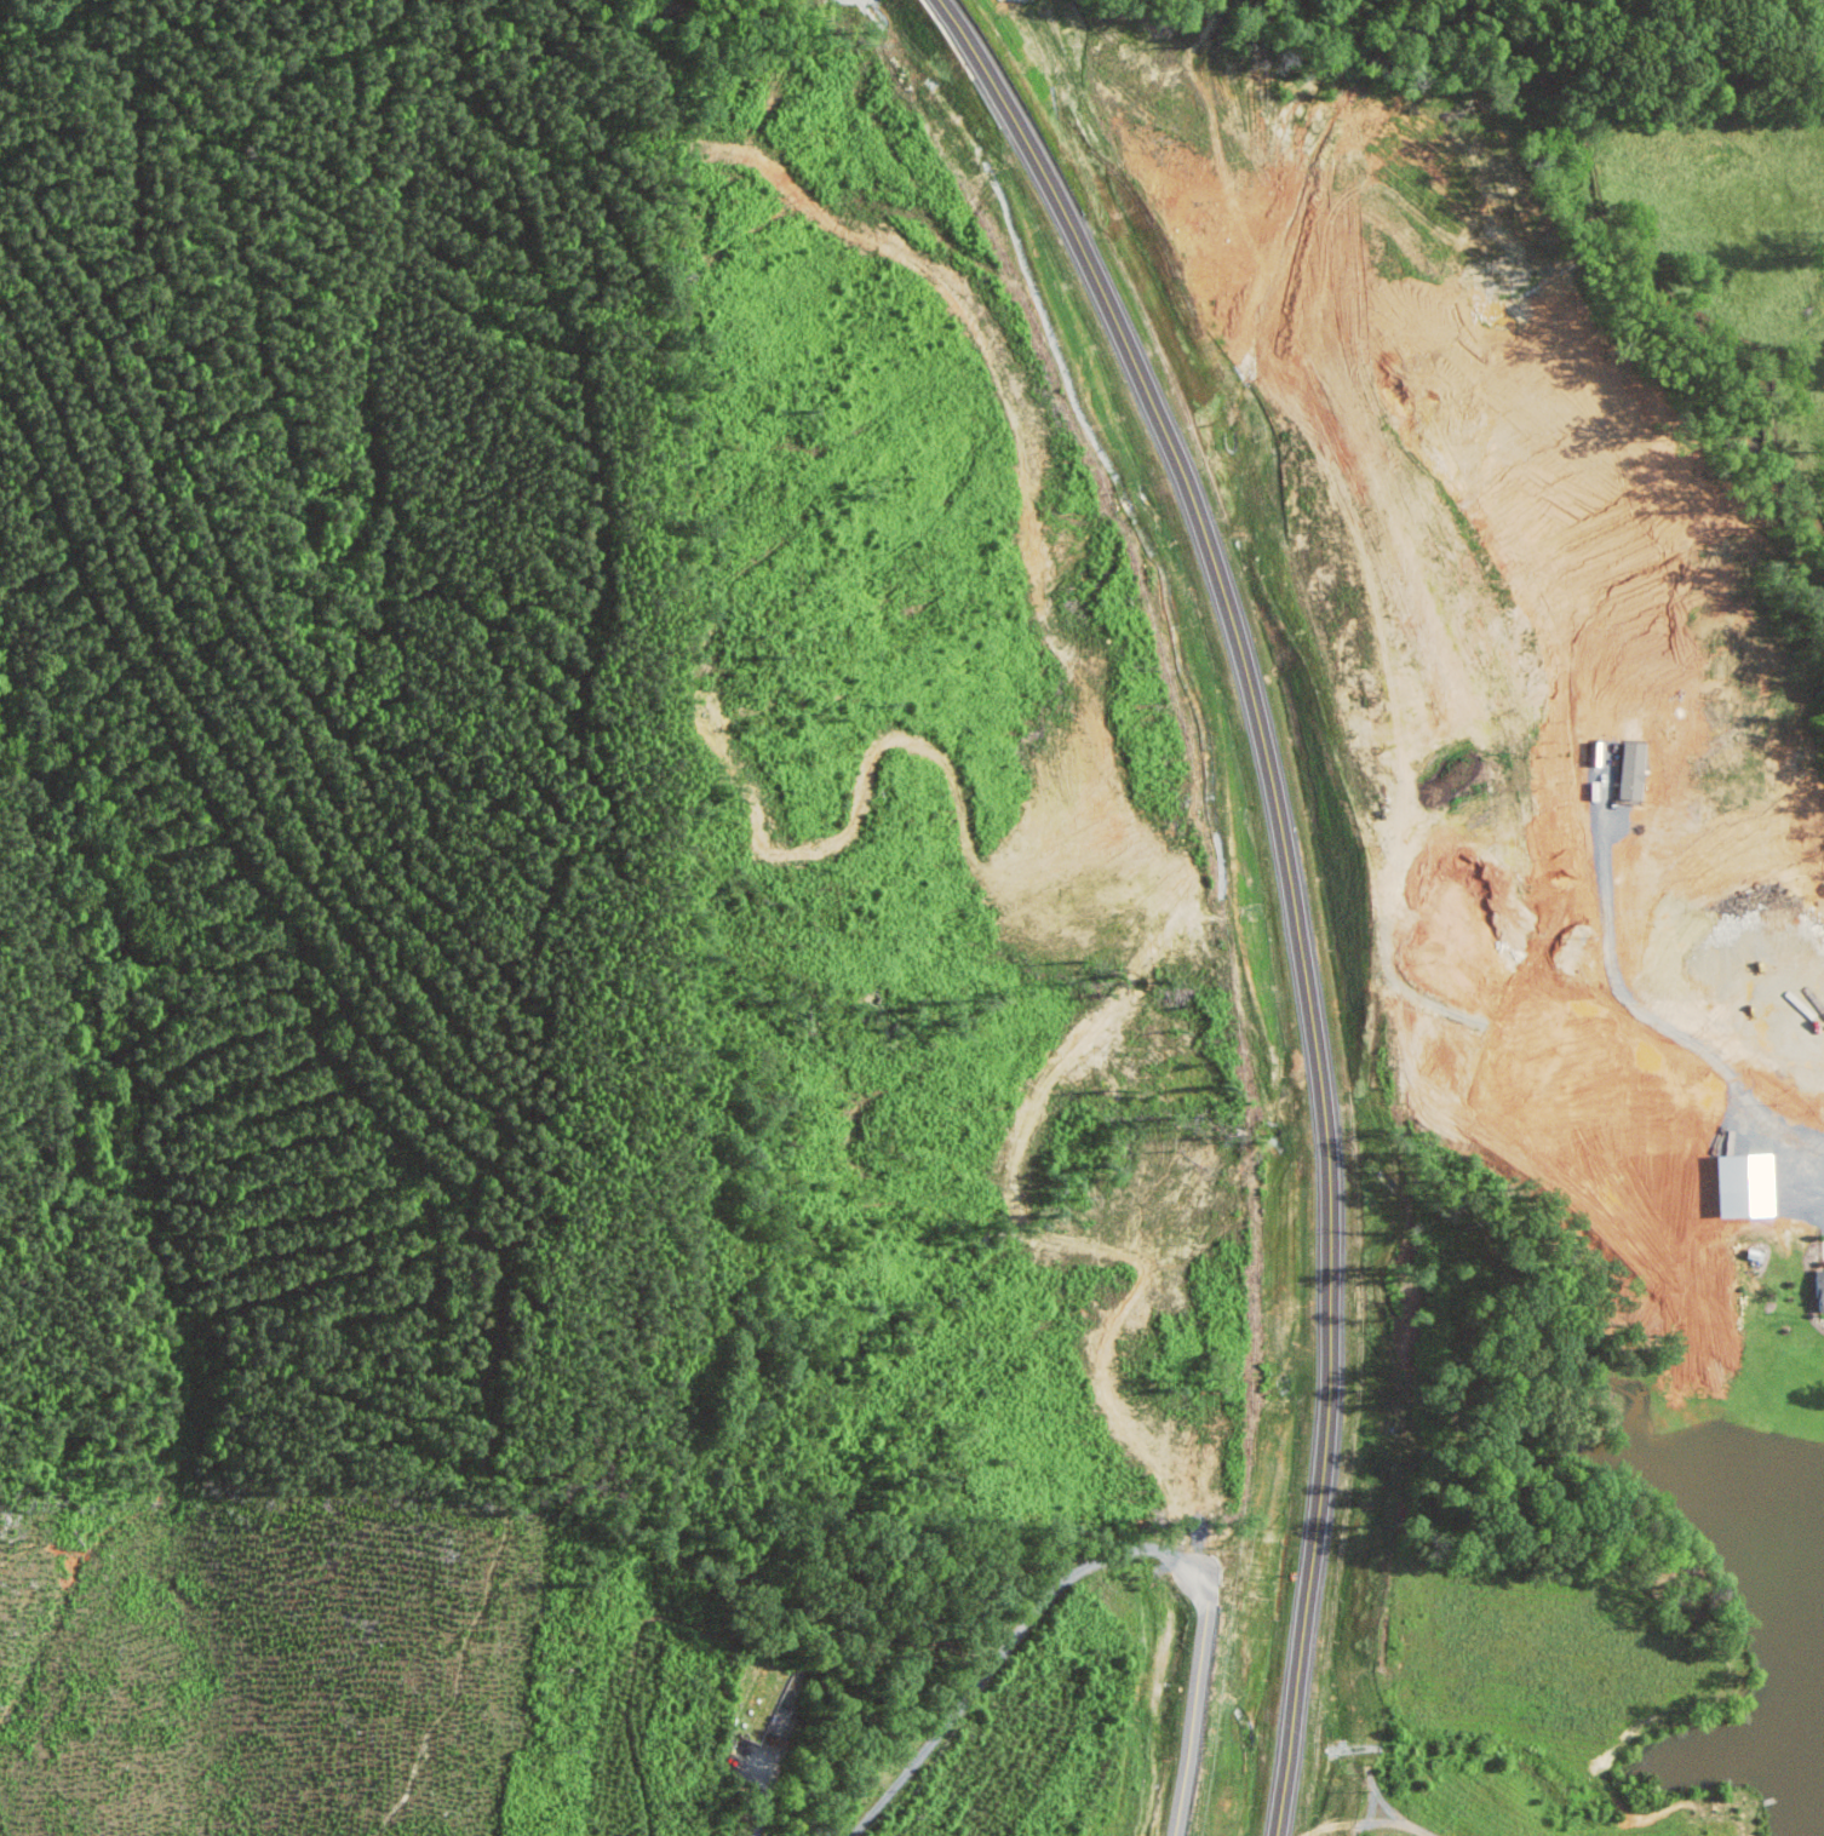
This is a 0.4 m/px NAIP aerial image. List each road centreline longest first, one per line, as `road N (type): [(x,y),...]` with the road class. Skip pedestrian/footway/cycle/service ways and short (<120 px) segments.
road 1 (secondary): [(1277,1835),(1318,1542),(1331,1359),(1329,1129),(1302,901),(1252,678),(1160,407),(1061,200),(940,0)]
road 2 (residential): [(1174,1835),(1206,1608),(1199,1572)]

